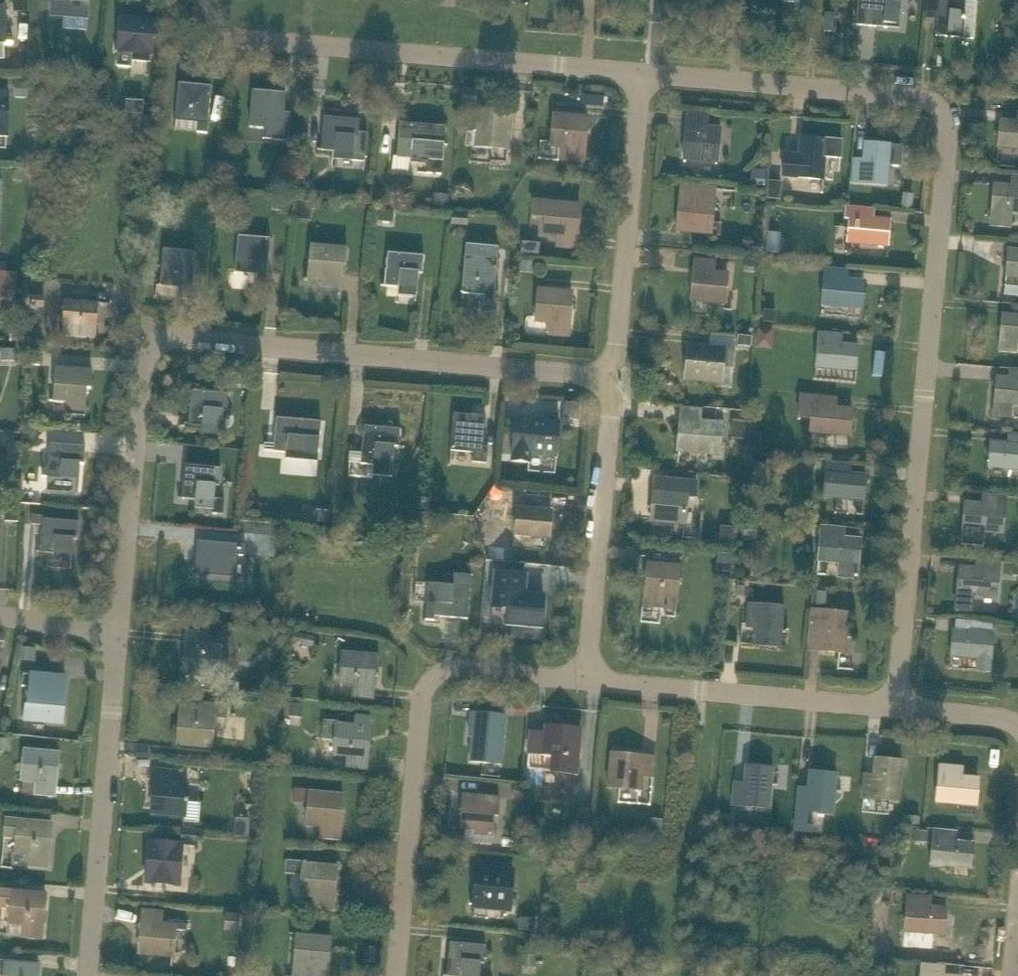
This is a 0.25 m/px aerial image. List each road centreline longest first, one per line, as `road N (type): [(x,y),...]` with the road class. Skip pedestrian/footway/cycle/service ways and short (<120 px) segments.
road 1 (residential): [(898,702),(949,164),(944,128),(912,106),(640,85)]
road 2 (residential): [(118,631),(145,392),(159,358),(186,344),(609,382)]
road 3 (residential): [(589,686),(433,671),(419,689),(394,975)]
road 4 (residential): [(640,85),(460,62),(293,51),(229,33),(215,0)]
road 5 (residential): [(84,975),(118,631)]
road 6 (residential): [(898,702),(589,686)]
road 7 (residential): [(589,686),(609,382)]
road 8 (residential): [(609,382),(640,85)]
road 9 (residential): [(1017,755),(1011,734),(992,721),(898,702)]

